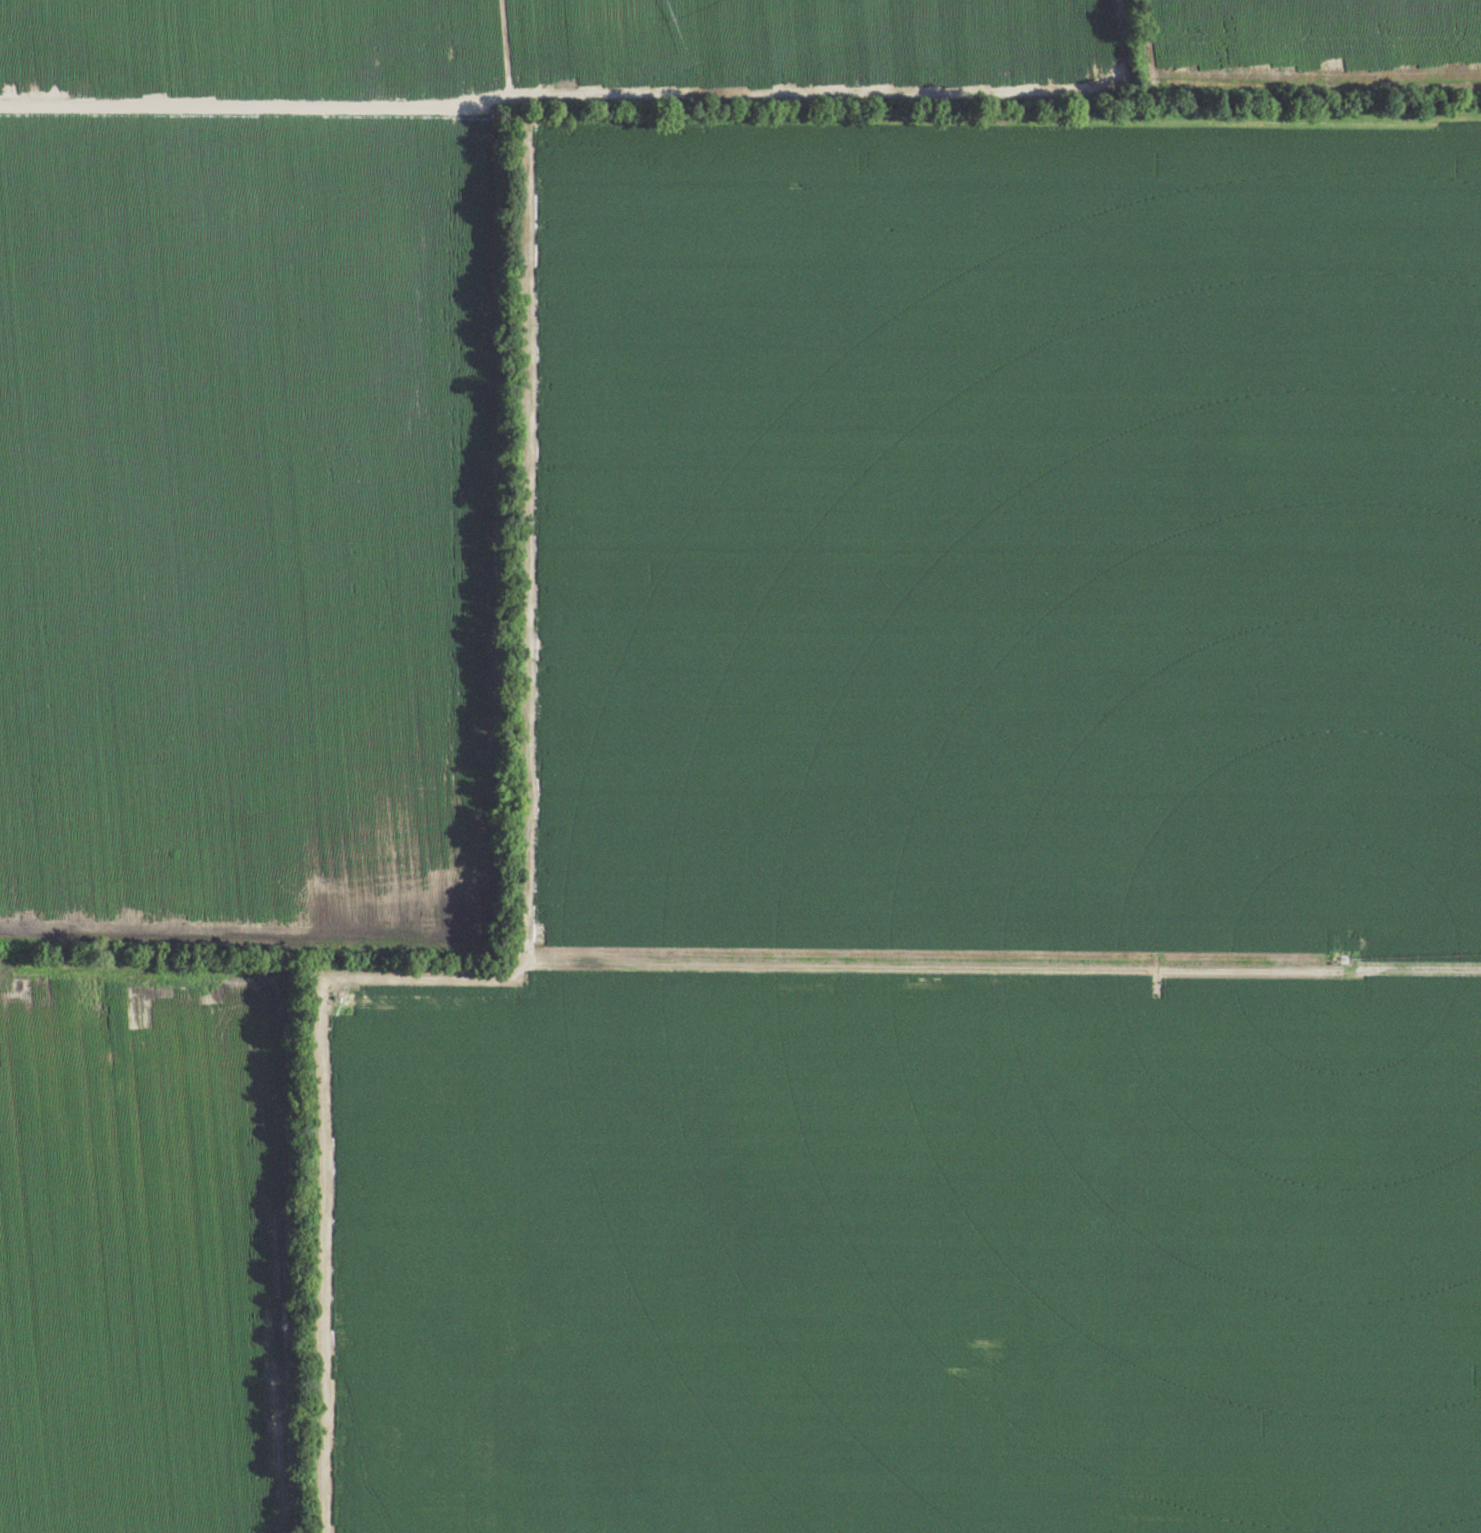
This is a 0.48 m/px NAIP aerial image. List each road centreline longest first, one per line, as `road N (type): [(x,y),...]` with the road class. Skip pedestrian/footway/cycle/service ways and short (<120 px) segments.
road 1 (residential): [(159,99),(0,101)]

